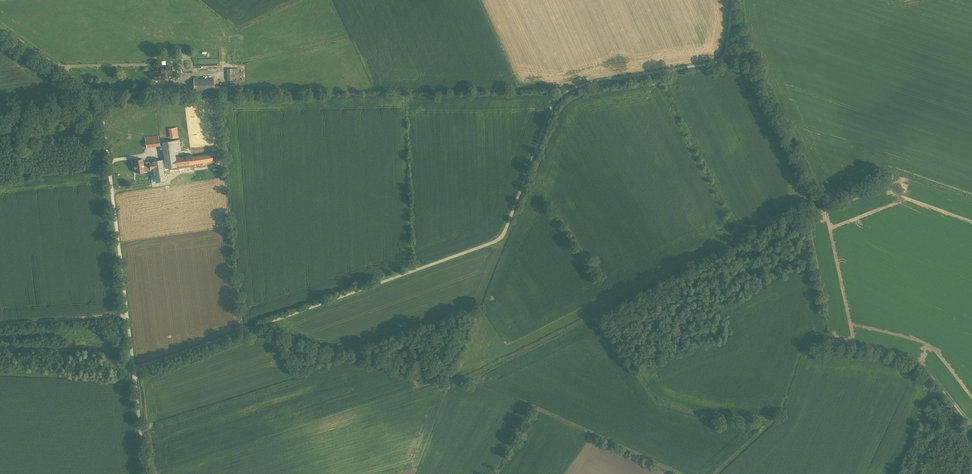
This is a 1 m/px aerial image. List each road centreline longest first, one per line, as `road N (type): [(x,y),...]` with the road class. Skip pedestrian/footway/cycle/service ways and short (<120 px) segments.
road 1 (track): [(134,371),(497,239),(564,93),(715,60),(728,43),(733,0)]
road 2 (residential): [(126,312),(99,97)]
road 3 (residential): [(145,473),(126,312)]
road 4 (unclassified): [(126,312),(0,324)]
road 5 (unclassified): [(99,97),(0,27)]

